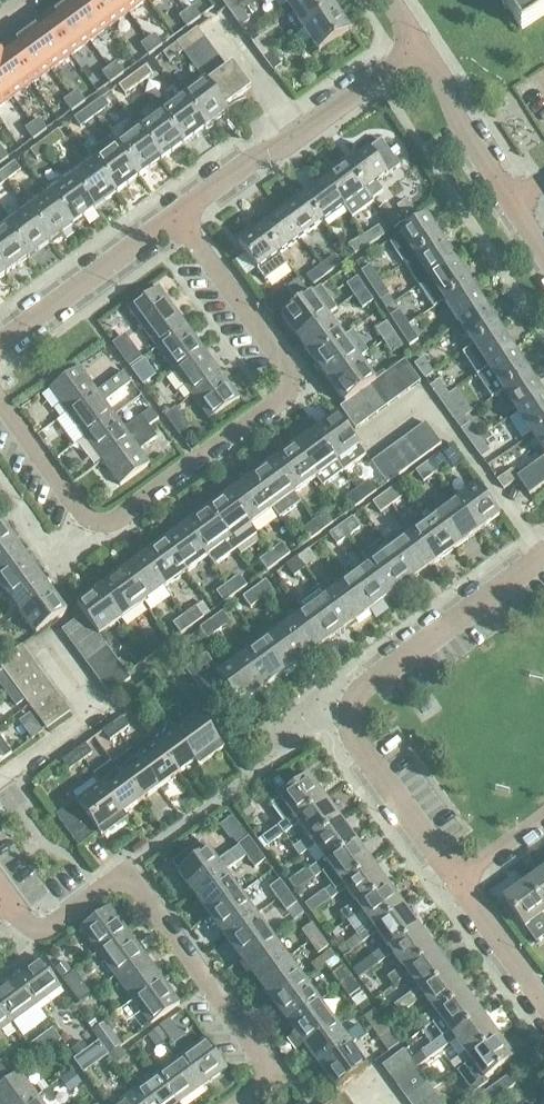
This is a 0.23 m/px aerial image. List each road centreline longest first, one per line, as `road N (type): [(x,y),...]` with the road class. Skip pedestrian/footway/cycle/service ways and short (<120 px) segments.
road 1 (residential): [(0,405),(83,516),(114,522),(289,397),(292,372),(183,219)]
road 2 (residential): [(455,887),(352,748),(345,696),(543,551)]
road 3 (residential): [(241,1103),(274,1079),(132,879)]
road 4 (unclassified): [(0,351),(183,219)]
road 5 (unclassified): [(512,199),(420,50)]
road 6 (residential): [(1,901),(23,920),(55,928),(132,879)]
road 7 (residential): [(543,1008),(455,887)]
road 8 (unclassified): [(183,219),(304,133)]
road 9 (unclassified): [(304,133),(420,50)]
road 10 (unclassified): [(304,133),(222,25)]

